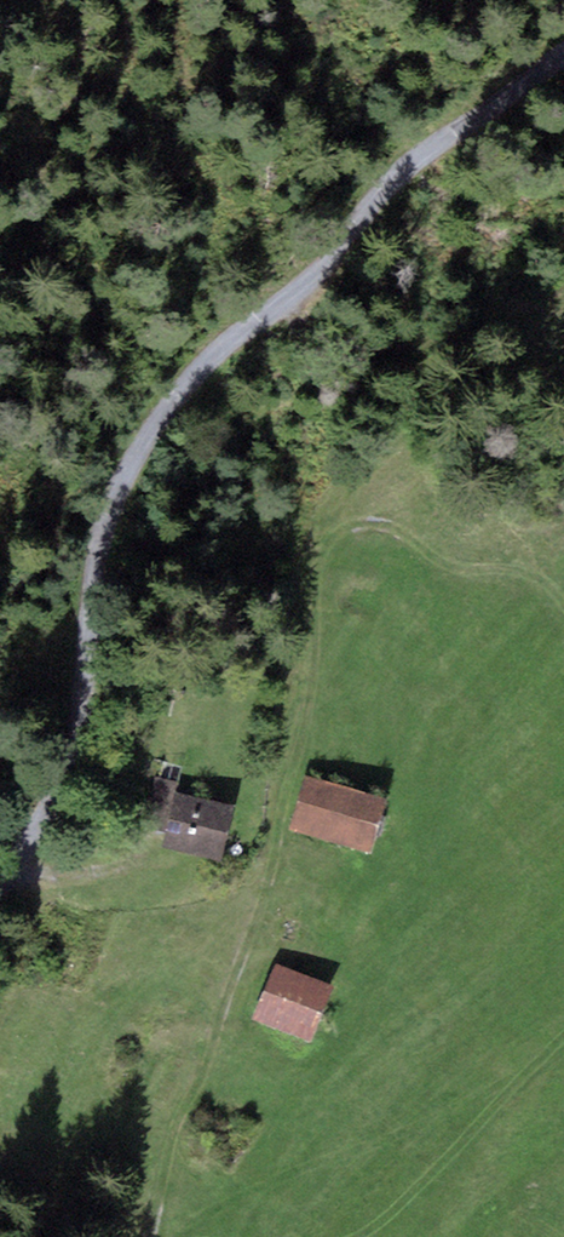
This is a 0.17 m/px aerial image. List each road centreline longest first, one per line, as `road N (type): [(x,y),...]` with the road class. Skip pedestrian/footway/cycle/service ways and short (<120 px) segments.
road 1 (track): [(0,895),(60,794),(103,528),(132,454),(222,350),(311,276),(386,192),(563,57)]
road 2 (track): [(155,1236),(223,1000),(262,899),(280,732),(320,543),(392,526),(519,578)]

